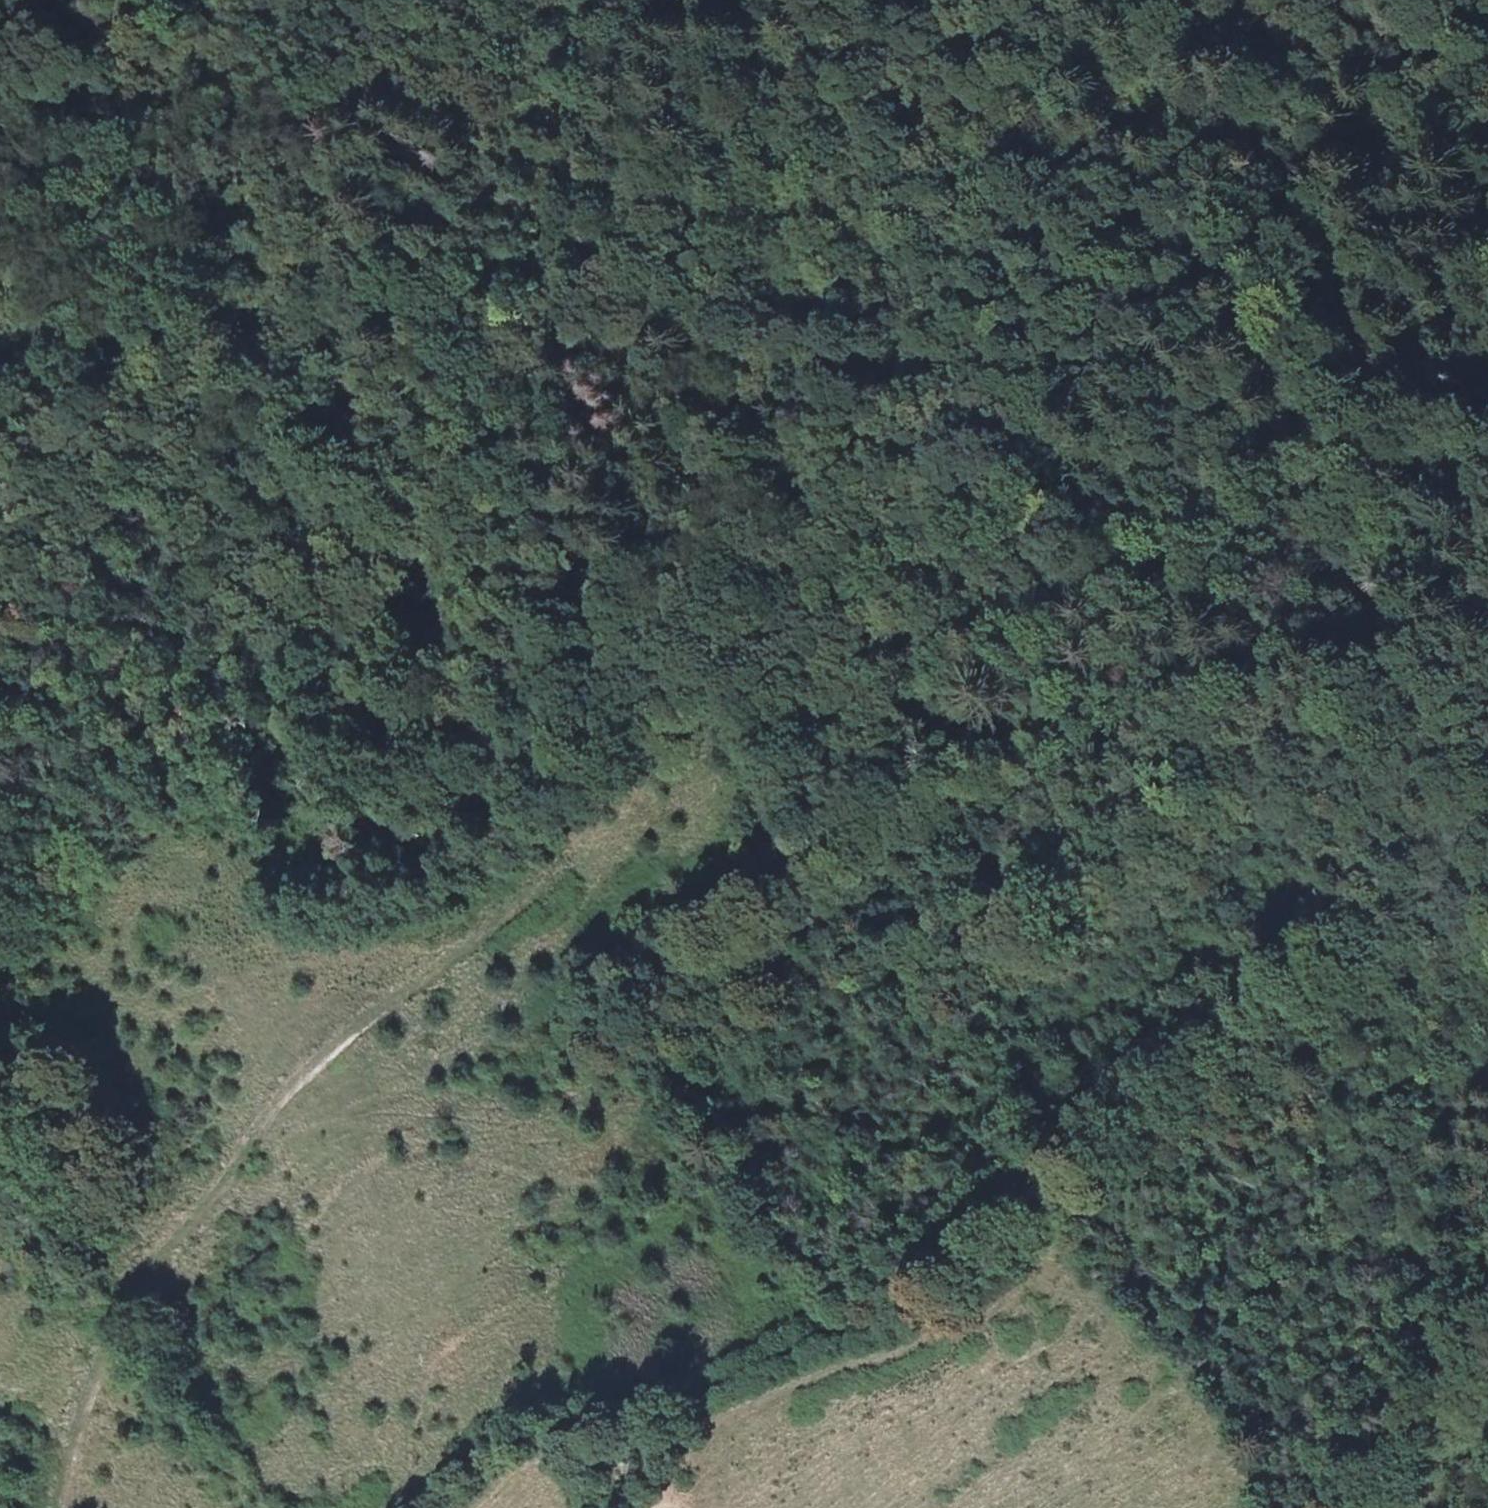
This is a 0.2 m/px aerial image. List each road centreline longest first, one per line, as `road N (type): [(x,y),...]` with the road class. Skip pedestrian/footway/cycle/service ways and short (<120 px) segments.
road 1 (track): [(64,1507),(79,1416),(146,1261),(233,1170),(273,1105),(340,1042),(455,957)]
road 2 (track): [(1487,1365),(1344,1507)]

